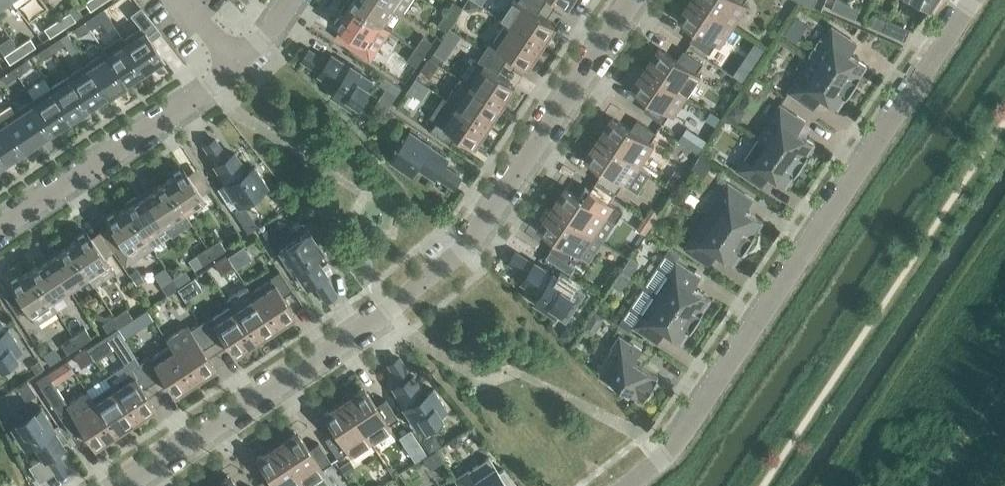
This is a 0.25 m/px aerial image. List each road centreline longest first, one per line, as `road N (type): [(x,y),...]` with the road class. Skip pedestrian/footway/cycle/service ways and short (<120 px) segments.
road 1 (residential): [(120,485),(391,308),(469,240),(629,0)]
road 2 (residential): [(624,485),(673,446),(971,0)]
road 3 (residential): [(0,225),(218,79),(242,55)]

